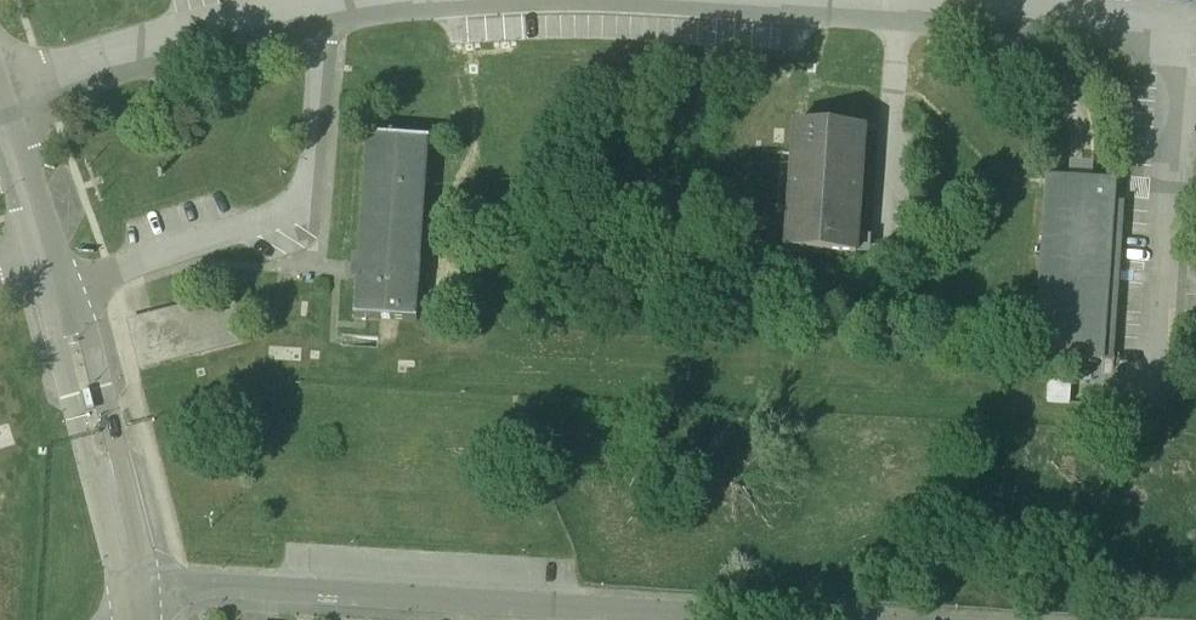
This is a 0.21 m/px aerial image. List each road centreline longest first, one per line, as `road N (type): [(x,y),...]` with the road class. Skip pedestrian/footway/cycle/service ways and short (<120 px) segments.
road 1 (residential): [(137,590),(462,598),(784,619)]
road 2 (residential): [(137,590),(102,433)]

